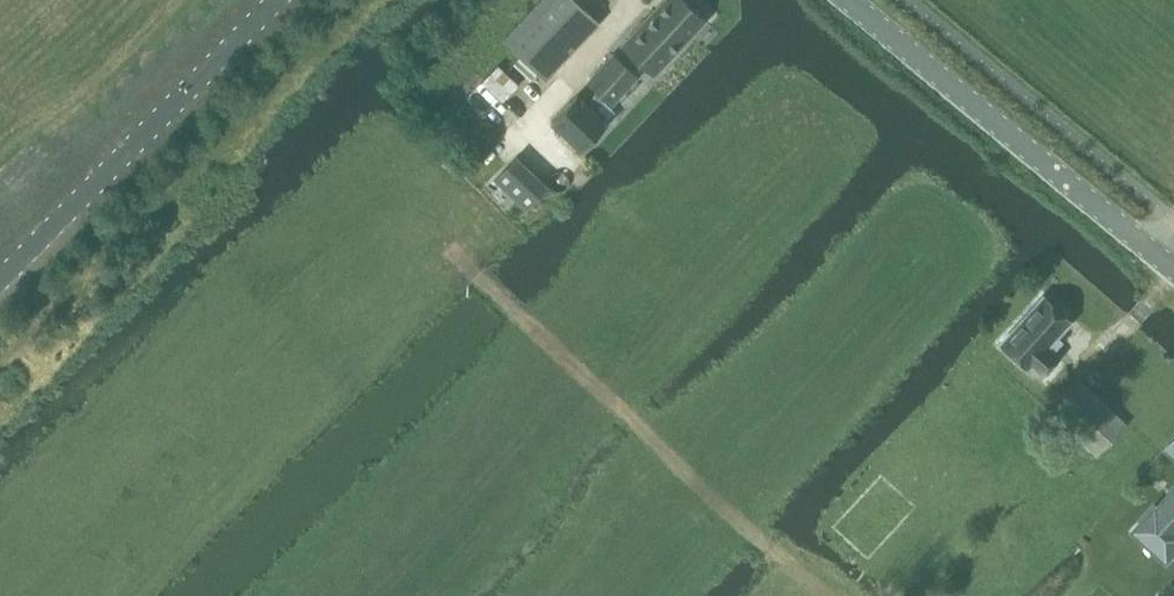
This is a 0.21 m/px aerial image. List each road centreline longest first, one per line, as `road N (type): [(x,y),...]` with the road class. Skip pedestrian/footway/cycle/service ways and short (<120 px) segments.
road 1 (track): [(471,274),(832,595)]
road 2 (unclassified): [(1173,273),(851,0)]
road 3 (unclassified): [(0,280),(277,0)]
road 4 (track): [(523,139),(634,0)]

